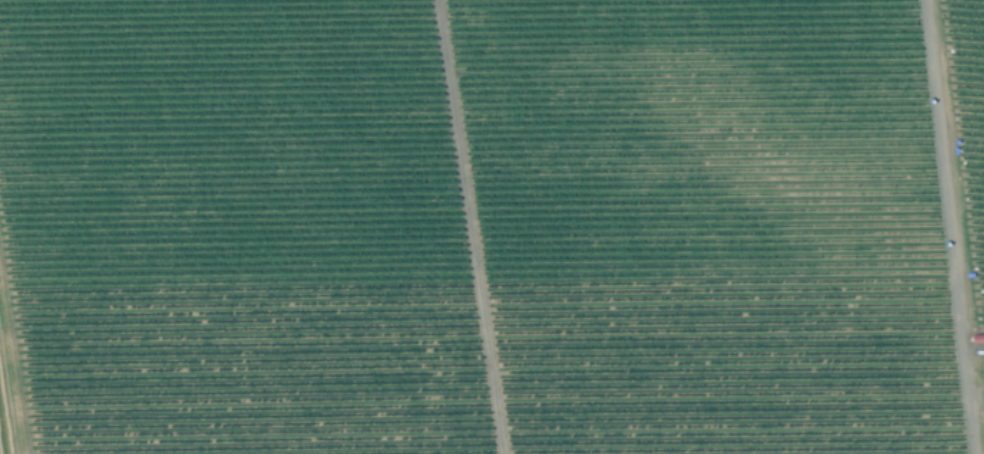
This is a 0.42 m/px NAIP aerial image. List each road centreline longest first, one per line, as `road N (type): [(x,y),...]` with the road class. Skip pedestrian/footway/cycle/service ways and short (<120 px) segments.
road 1 (track): [(437,0),(502,453)]
road 2 (track): [(930,0),(976,453)]
road 3 (track): [(22,453),(0,294)]

